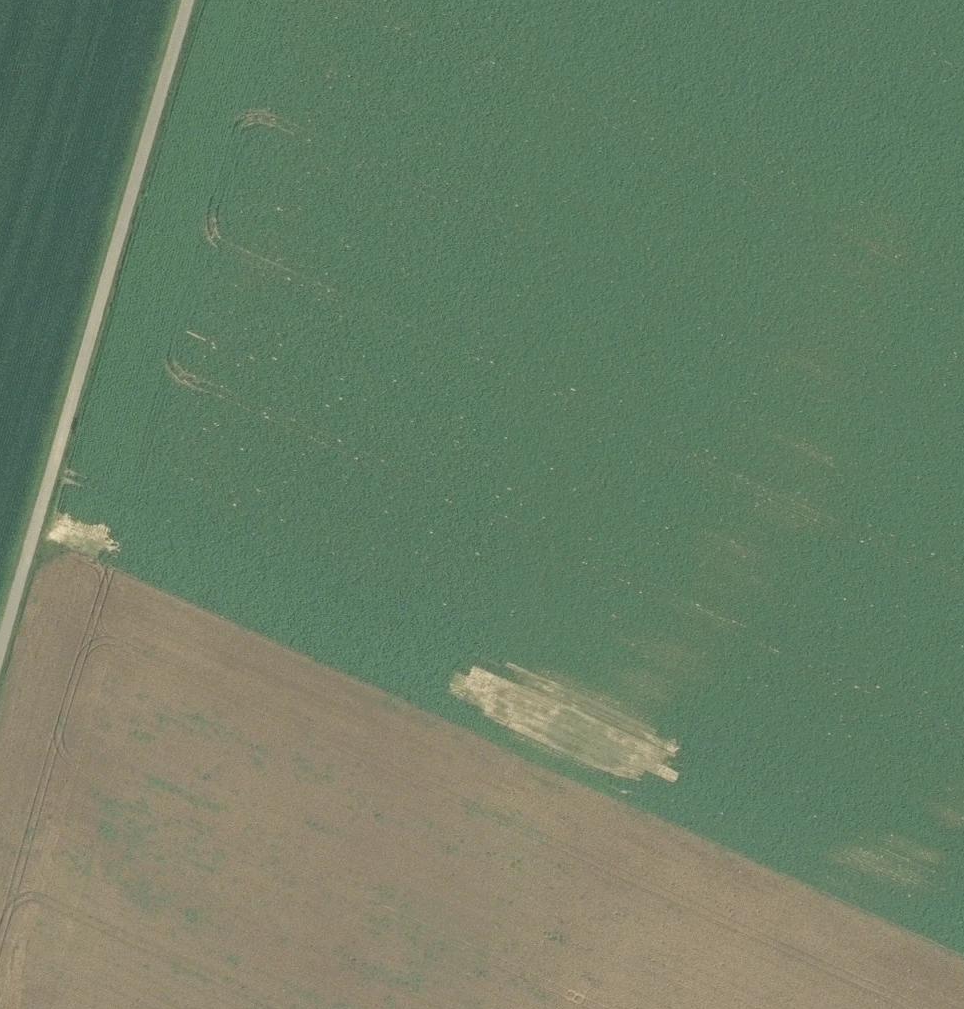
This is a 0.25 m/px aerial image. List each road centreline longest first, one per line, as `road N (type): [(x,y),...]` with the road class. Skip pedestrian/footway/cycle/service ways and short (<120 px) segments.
road 1 (track): [(0,645),(189,0)]

